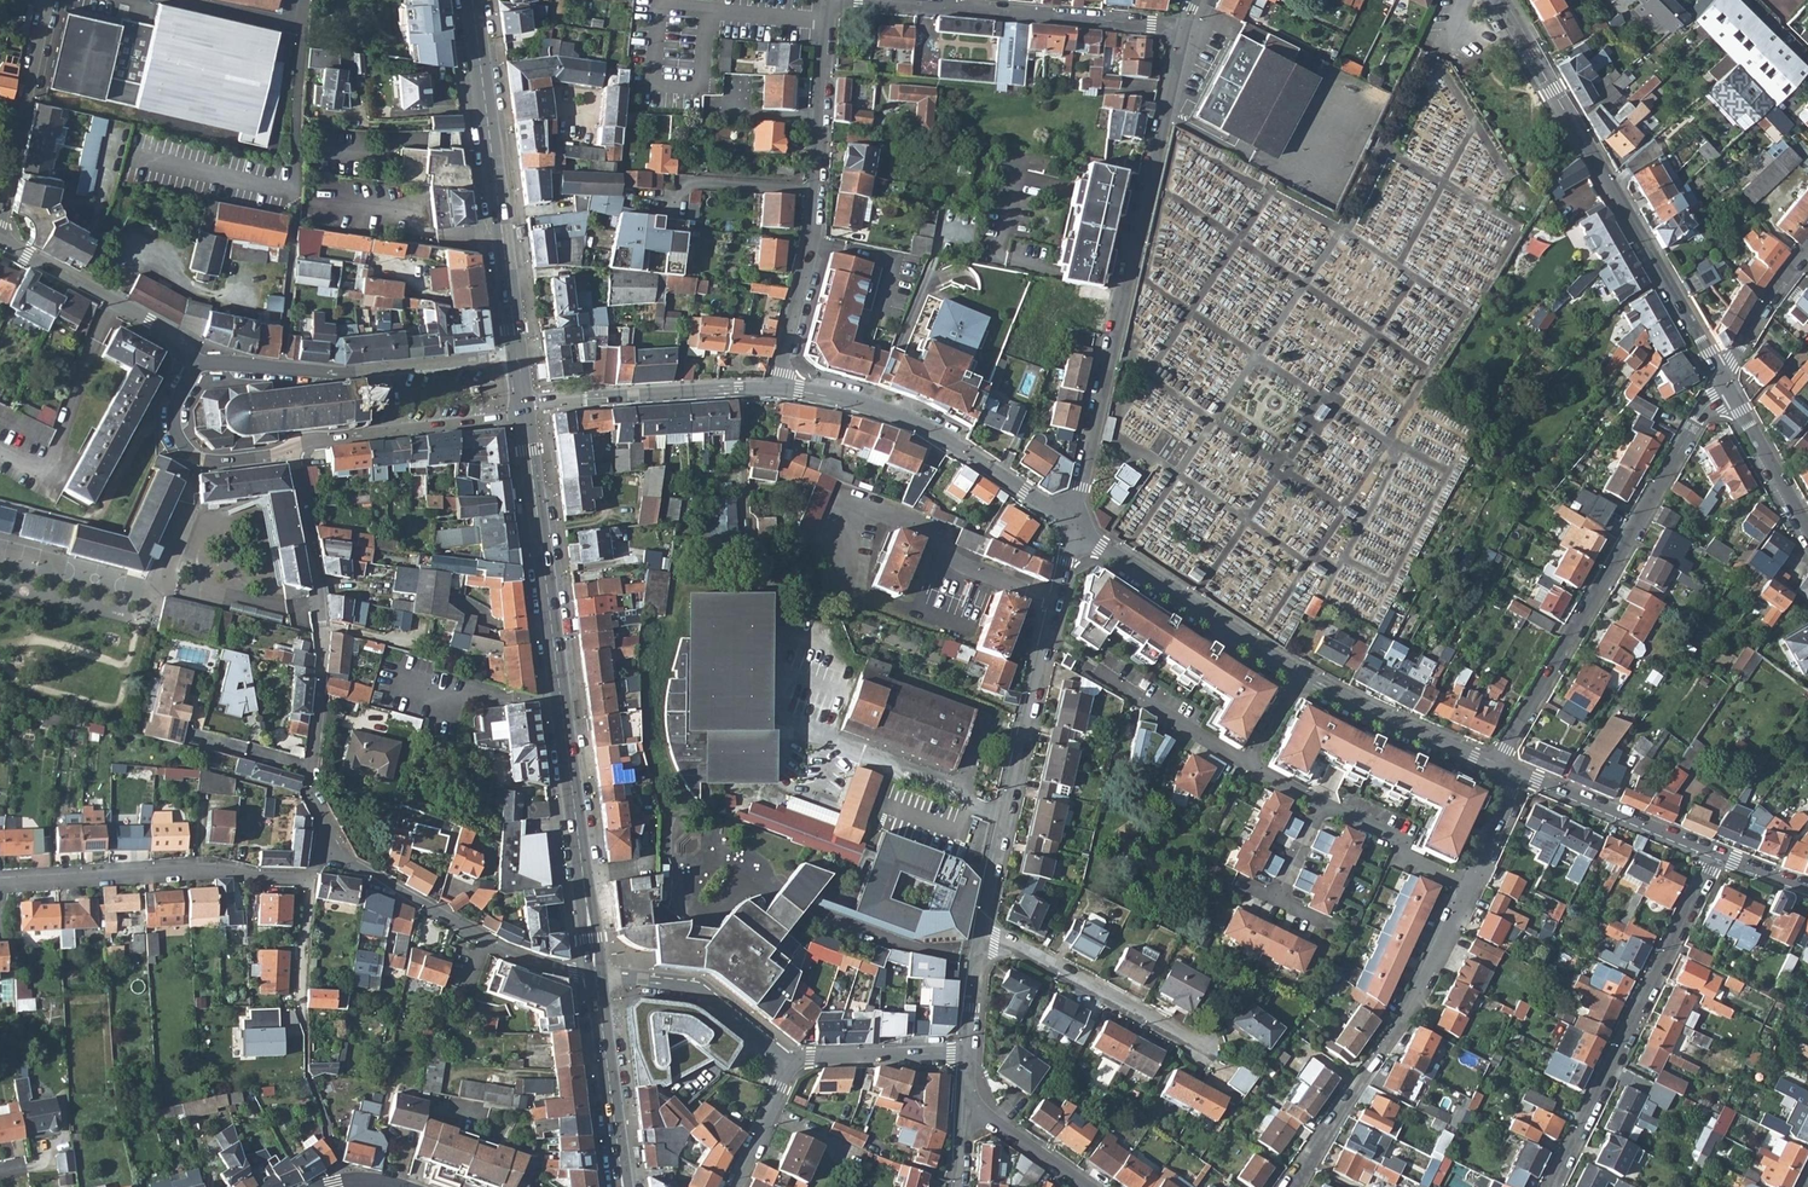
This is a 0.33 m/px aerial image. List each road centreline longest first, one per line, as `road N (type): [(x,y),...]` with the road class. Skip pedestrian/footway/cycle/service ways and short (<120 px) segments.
road 1 (secondary): [(524,416),(596,976)]
road 2 (residential): [(1185,29),(1069,523)]
road 3 (residential): [(1729,390),(1696,422),(1496,767)]
road 4 (tertiary): [(1721,376),(1501,0)]
road 5 (residential): [(1069,523),(1058,602),(979,935)]
road 6 (residential): [(325,842),(308,788),(321,627),(290,448)]
road 7 (residential): [(829,0),(815,229),(776,389)]
road 8 (residential): [(1713,857),(1550,1186)]
road 9 (secondary): [(472,0),(518,355)]
road 10 (residential): [(325,842),(307,878),(214,868),(0,883)]
road 11 (residential): [(1293,1186),(1417,1000),(1473,891)]
road 12 (residential): [(853,0),(1185,29)]
road 13 (residential): [(1069,523),(902,419),(776,389)]
road 14 (residential): [(596,976),(497,947),(325,842)]
road 15 (residential): [(1297,676),(1069,523)]
road 16 (residential): [(776,389),(523,403)]
road 17 (residential): [(979,935),(1189,1041),(1199,1056)]
road 18 (residential): [(291,246),(305,0)]
road 19 (residential): [(0,241),(172,333),(189,368)]
road 20 (residential): [(1496,767),(1297,676)]
road 21 (residential): [(596,976),(697,988),(787,1061)]
road 22 (residential): [(0,210),(45,0)]
road 23 (residential): [(1713,857),(1516,777)]
road 24 (secondary): [(596,976),(623,1186)]
road 25 (residential): [(189,368),(173,413),(192,453),(229,460),(290,448)]
road 26 (residential): [(787,1061),(968,1055)]
road 27 (residential): [(1321,806),(1392,839),(1409,865),(1473,891)]
road 28 (residential): [(1097,671),(1245,768)]
road 29 (tertiary): [(1807,530),(1729,390)]
road 30 (residential): [(1807,244),(1721,376)]
road 31 (residential): [(964,1106),(1084,1186)]
road 32 (residential): [(518,355),(378,371)]
road 33 (residential): [(387,433),(524,416)]
road 34 (residential): [(787,1061),(736,1186)]
road 35 (residential): [(1473,891),(1516,777)]
road 36 (residential): [(279,366),(291,246)]
road 37 (residential): [(979,935),(968,1055)]

